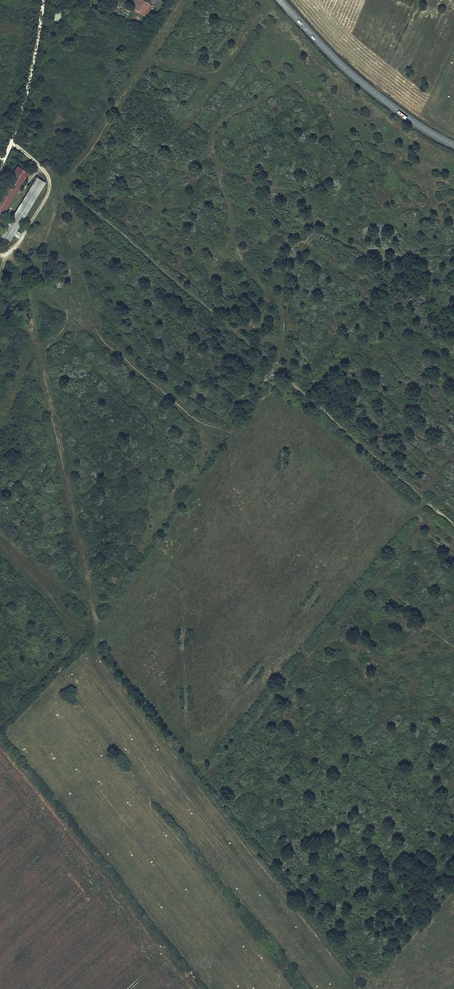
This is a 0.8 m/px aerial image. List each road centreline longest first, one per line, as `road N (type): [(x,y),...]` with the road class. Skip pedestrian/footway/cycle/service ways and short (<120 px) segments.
road 1 (track): [(11,143),(453,526)]
road 2 (tertiary): [(280,0),(341,65),(453,145)]
road 3 (track): [(38,164),(50,186),(9,256),(29,288),(32,319)]

